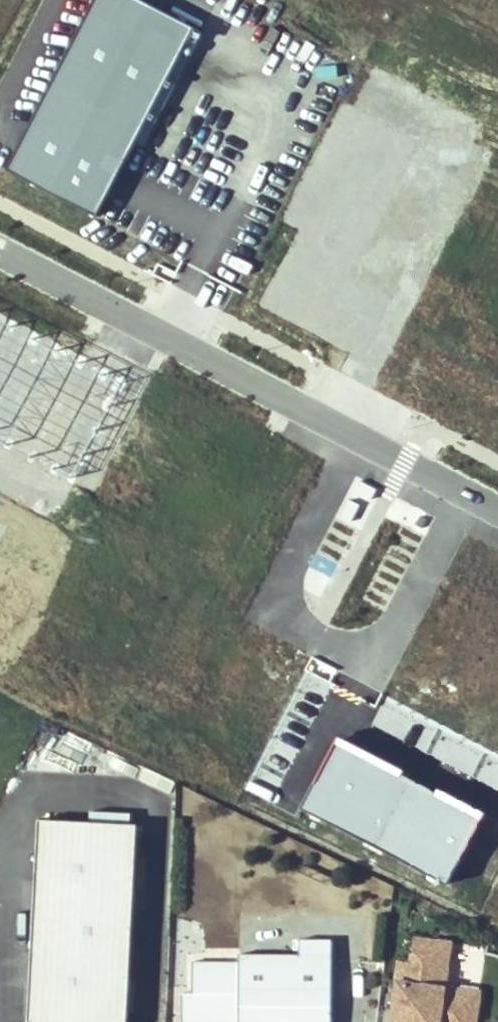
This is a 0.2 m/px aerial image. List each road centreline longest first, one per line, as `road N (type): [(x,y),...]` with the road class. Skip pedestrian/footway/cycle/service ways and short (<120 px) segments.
road 1 (residential): [(497,517),(0,257)]

